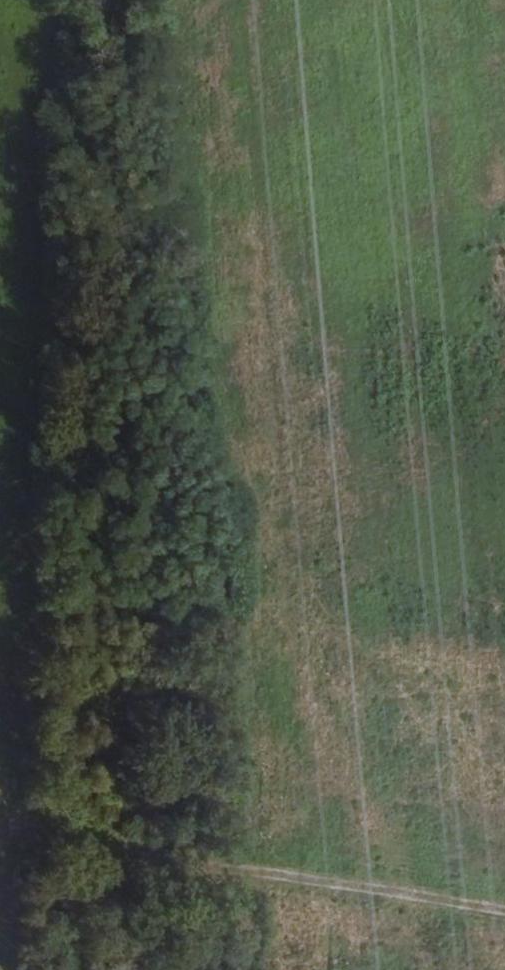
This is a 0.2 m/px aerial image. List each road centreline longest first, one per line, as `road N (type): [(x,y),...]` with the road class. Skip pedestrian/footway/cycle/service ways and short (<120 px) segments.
road 1 (track): [(504,914),(0,822)]

